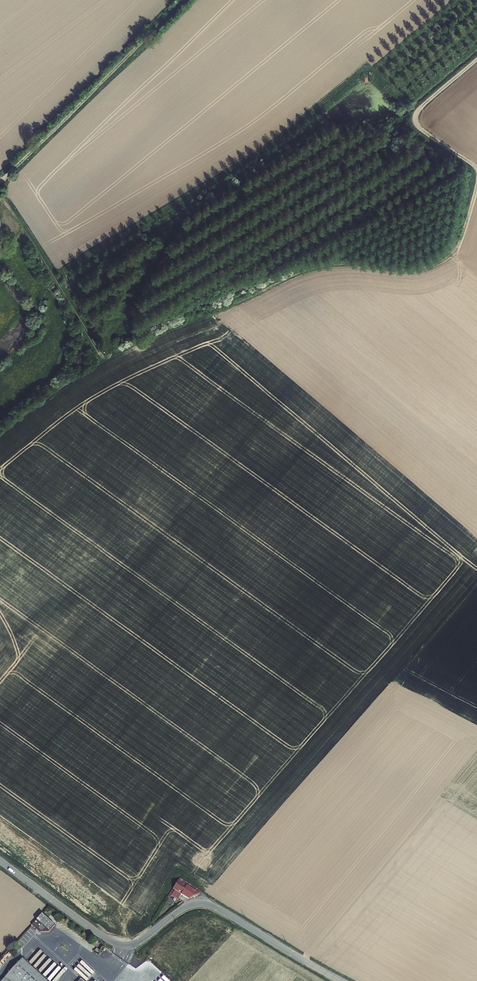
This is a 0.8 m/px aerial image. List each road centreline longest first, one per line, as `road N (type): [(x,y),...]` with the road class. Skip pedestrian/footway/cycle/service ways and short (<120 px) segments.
road 1 (track): [(0,436),(108,356),(305,274),(357,266),(414,273),(439,265),(457,246),(476,177)]
road 2 (tertiary): [(0,861),(114,941),(134,944),(204,904),(340,980)]
road 3 (track): [(0,185),(186,0)]
road 4 (track): [(476,172),(423,132),(417,117),(476,60)]

